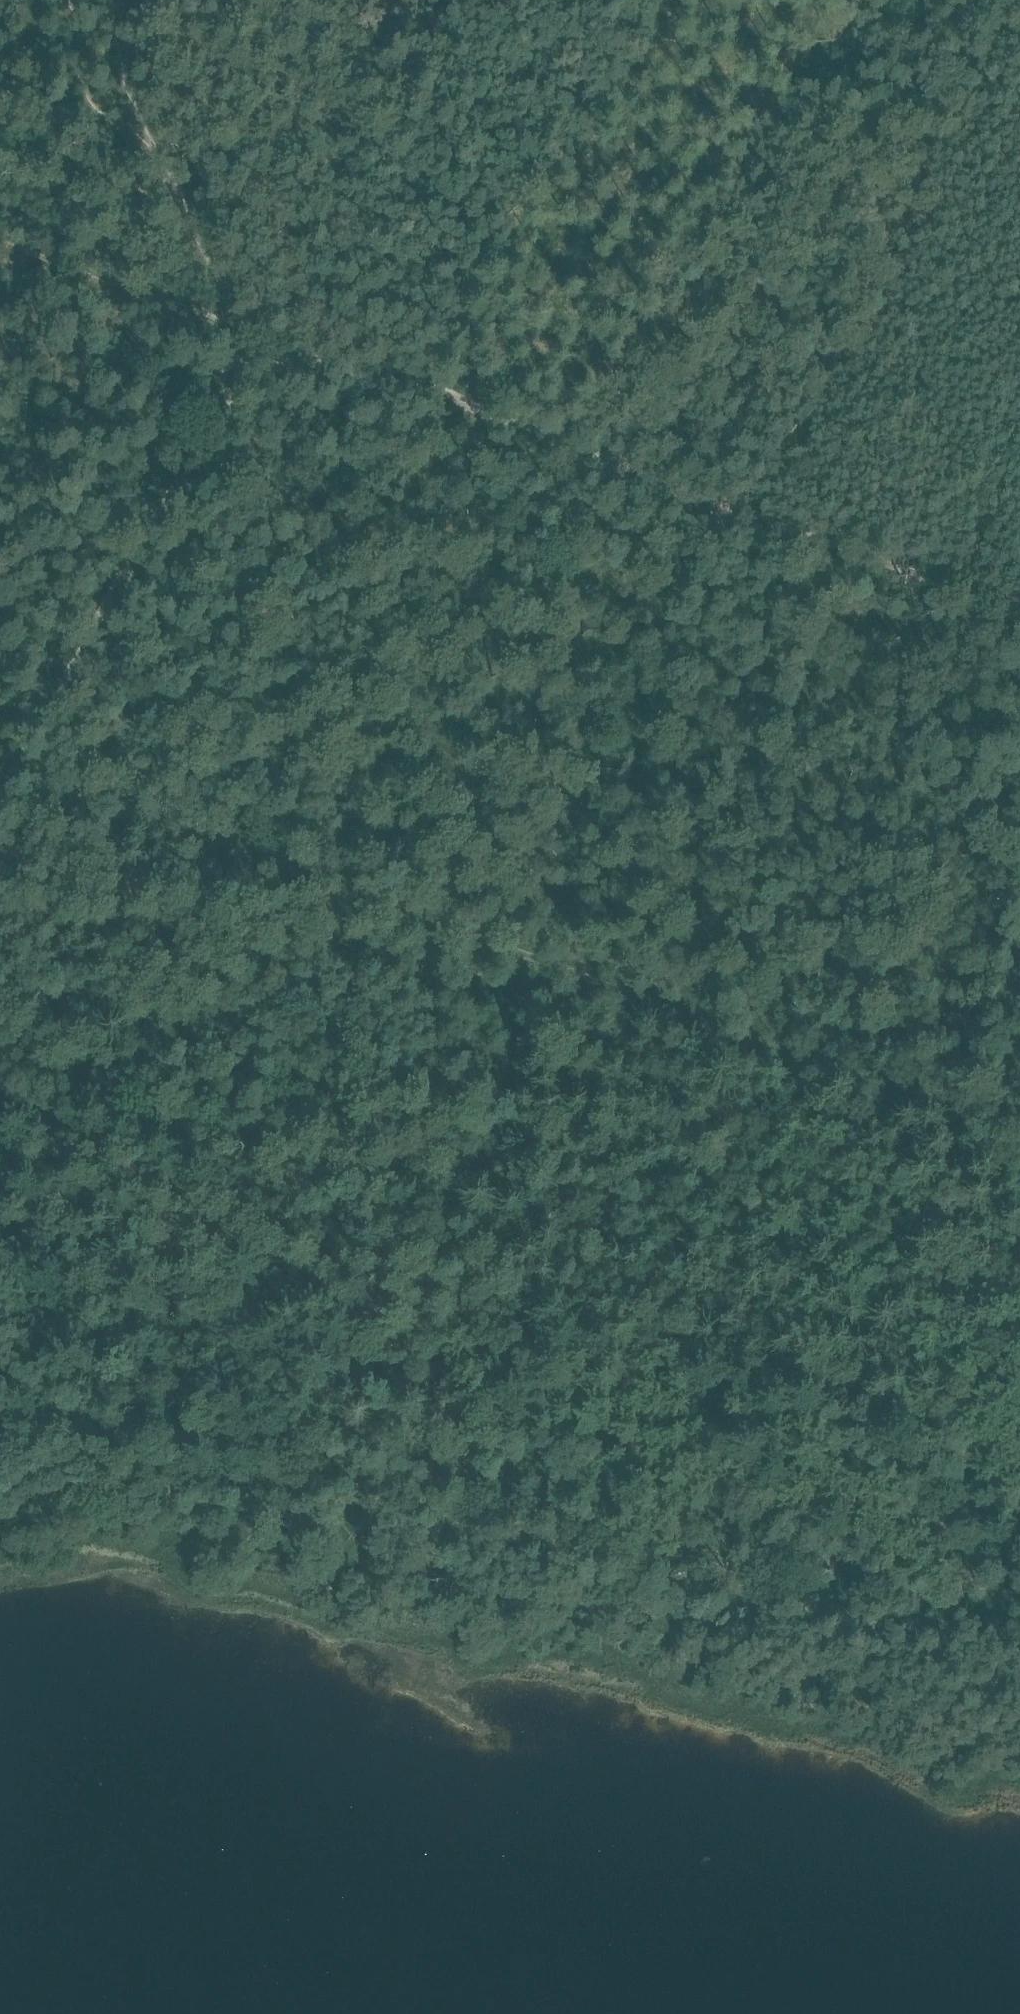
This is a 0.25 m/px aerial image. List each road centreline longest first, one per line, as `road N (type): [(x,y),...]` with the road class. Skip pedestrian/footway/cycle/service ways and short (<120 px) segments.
road 1 (track): [(1019,622),(238,331)]
road 2 (track): [(238,331),(0,743)]
road 3 (track): [(238,331),(150,165),(128,87),(123,0)]
road 4 (track): [(0,240),(238,331)]

